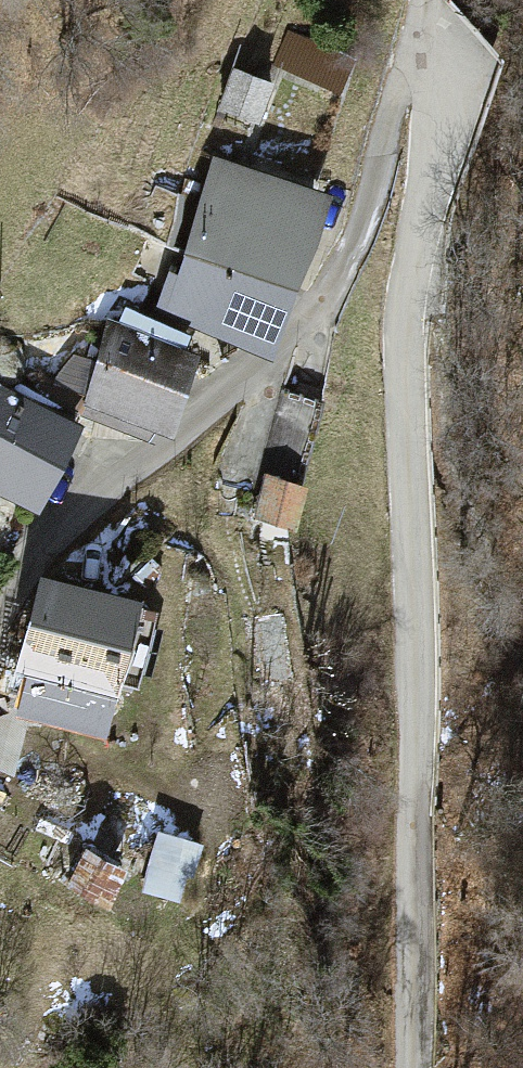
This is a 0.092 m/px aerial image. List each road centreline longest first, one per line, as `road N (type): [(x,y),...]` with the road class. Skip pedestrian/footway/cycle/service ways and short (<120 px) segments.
road 1 (unclassified): [(417,1067),(421,659),(406,417),(419,64)]
road 2 (residential): [(419,64),(406,73),(365,209),(320,297),(246,381),(72,523),(0,616)]

